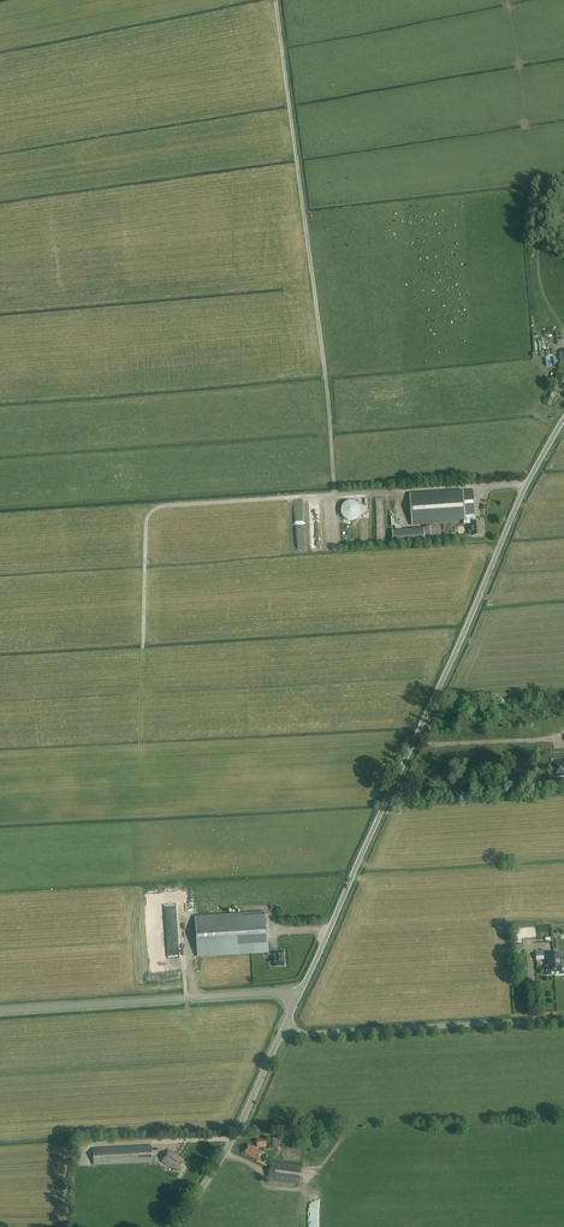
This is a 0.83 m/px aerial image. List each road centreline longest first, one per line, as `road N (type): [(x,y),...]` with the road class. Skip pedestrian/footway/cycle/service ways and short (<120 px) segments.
road 1 (unclassified): [(299,994),(522,494),(563,418)]
road 2 (track): [(276,2),(327,379),(334,494)]
road 3 (track): [(397,490),(158,508),(146,529),(143,645)]
road 4 (unclassified): [(299,994),(0,1011)]
road 5 (unclassified): [(282,1032),(563,1019)]
road 6 (unclassified): [(177,1226),(225,1154),(282,1032)]

